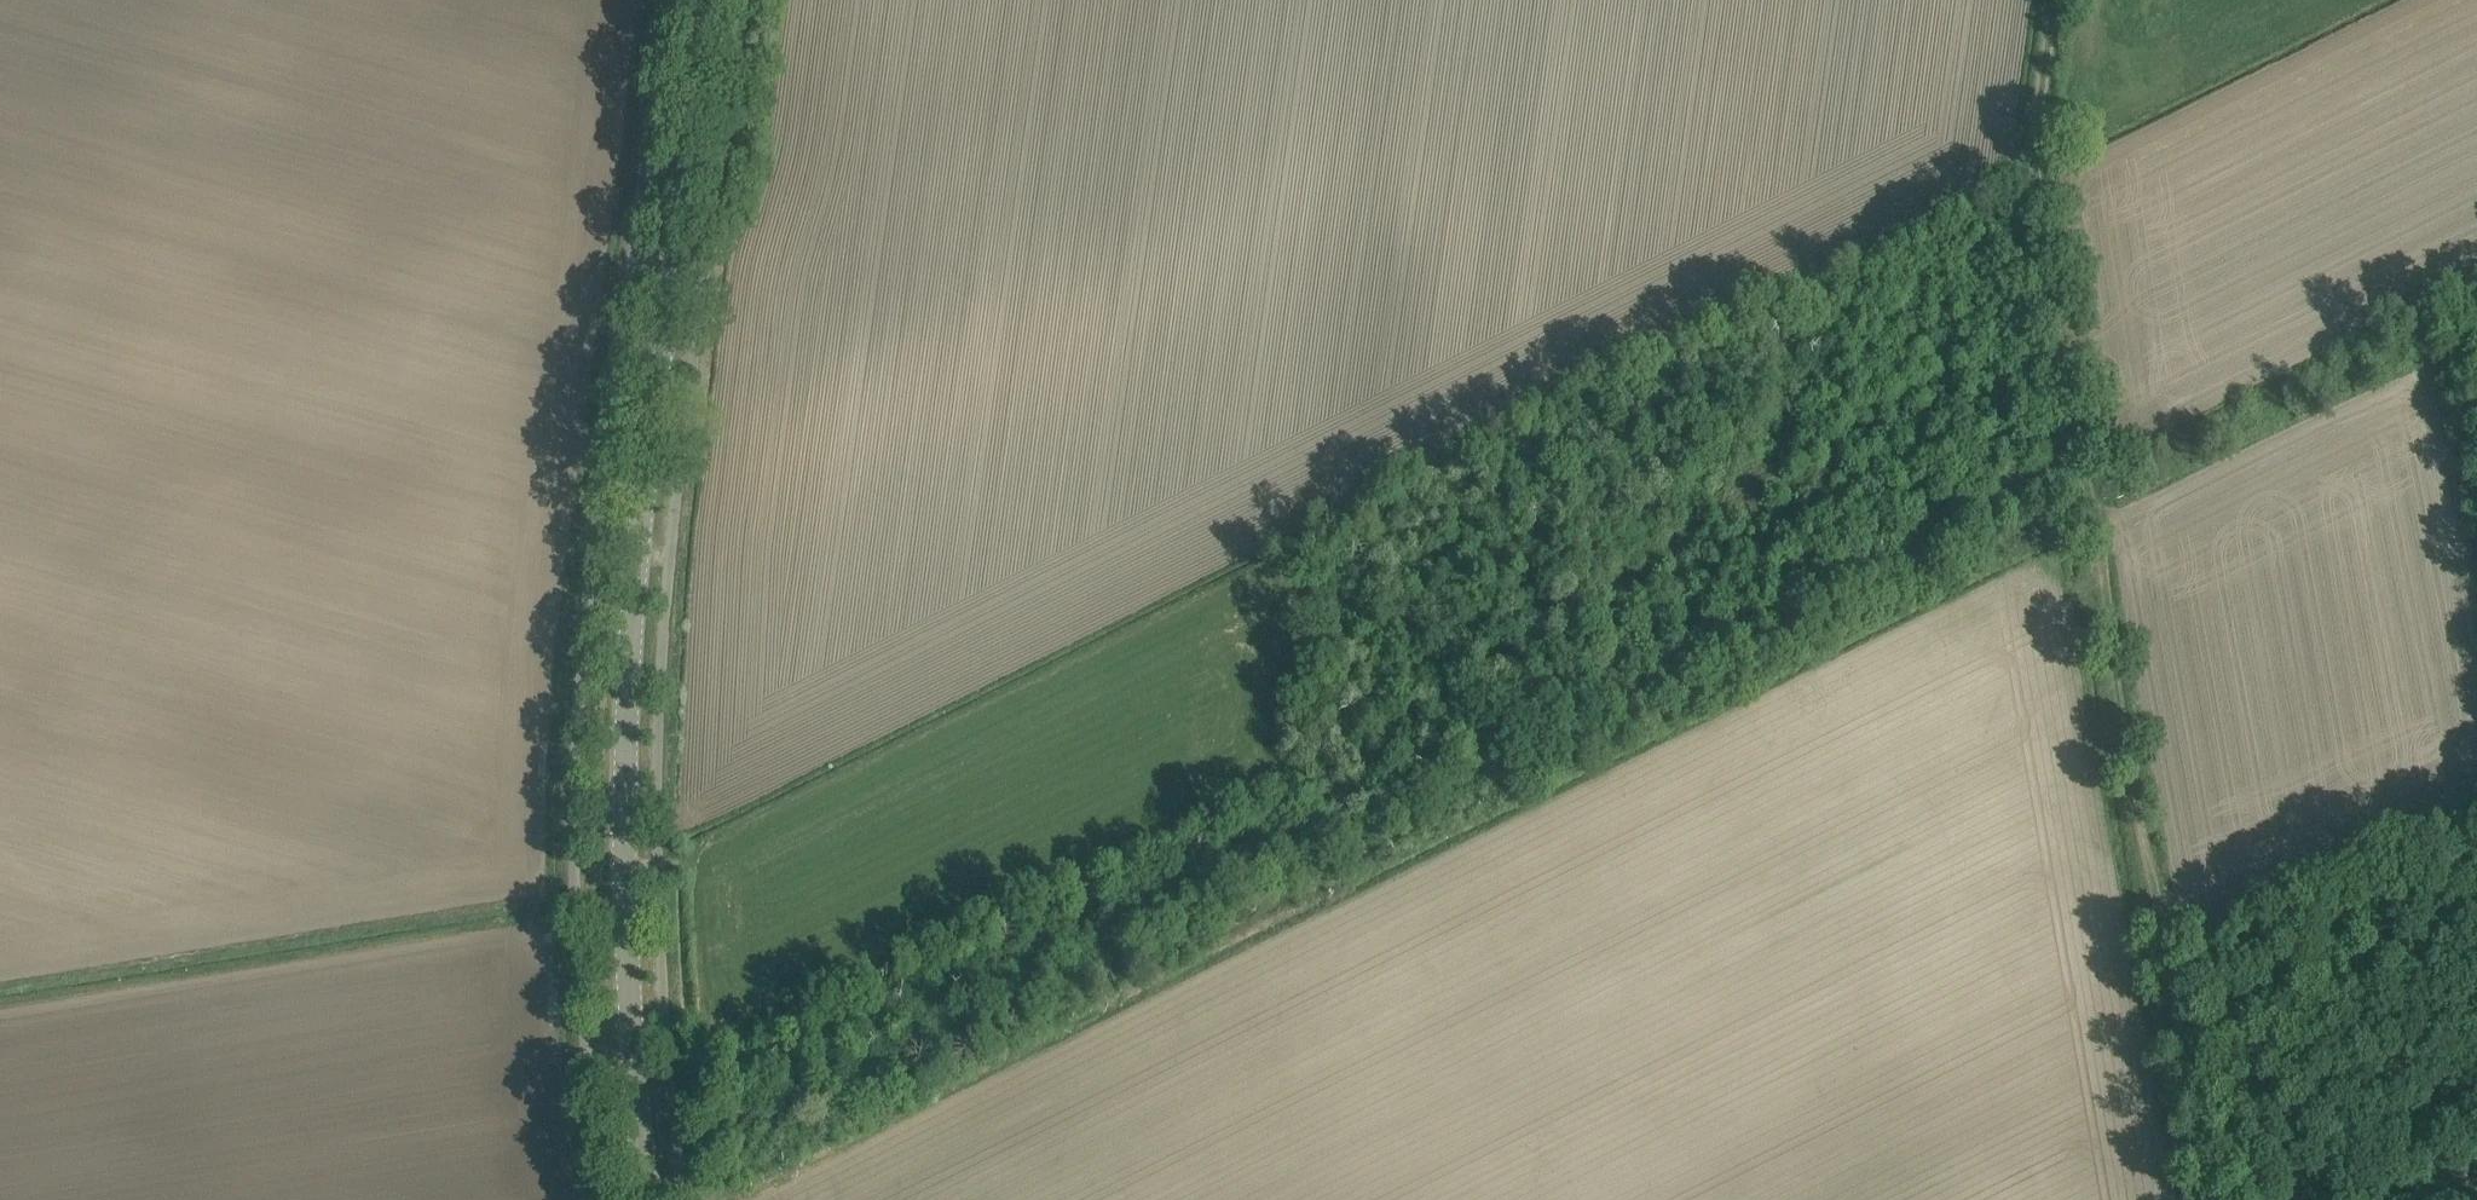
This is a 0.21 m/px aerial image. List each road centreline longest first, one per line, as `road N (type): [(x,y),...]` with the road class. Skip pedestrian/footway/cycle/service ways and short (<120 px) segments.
road 1 (track): [(2056,0),(2031,207),(2201,1199)]
road 2 (tertiary): [(652,1199),(627,944),(626,758),(703,0)]

